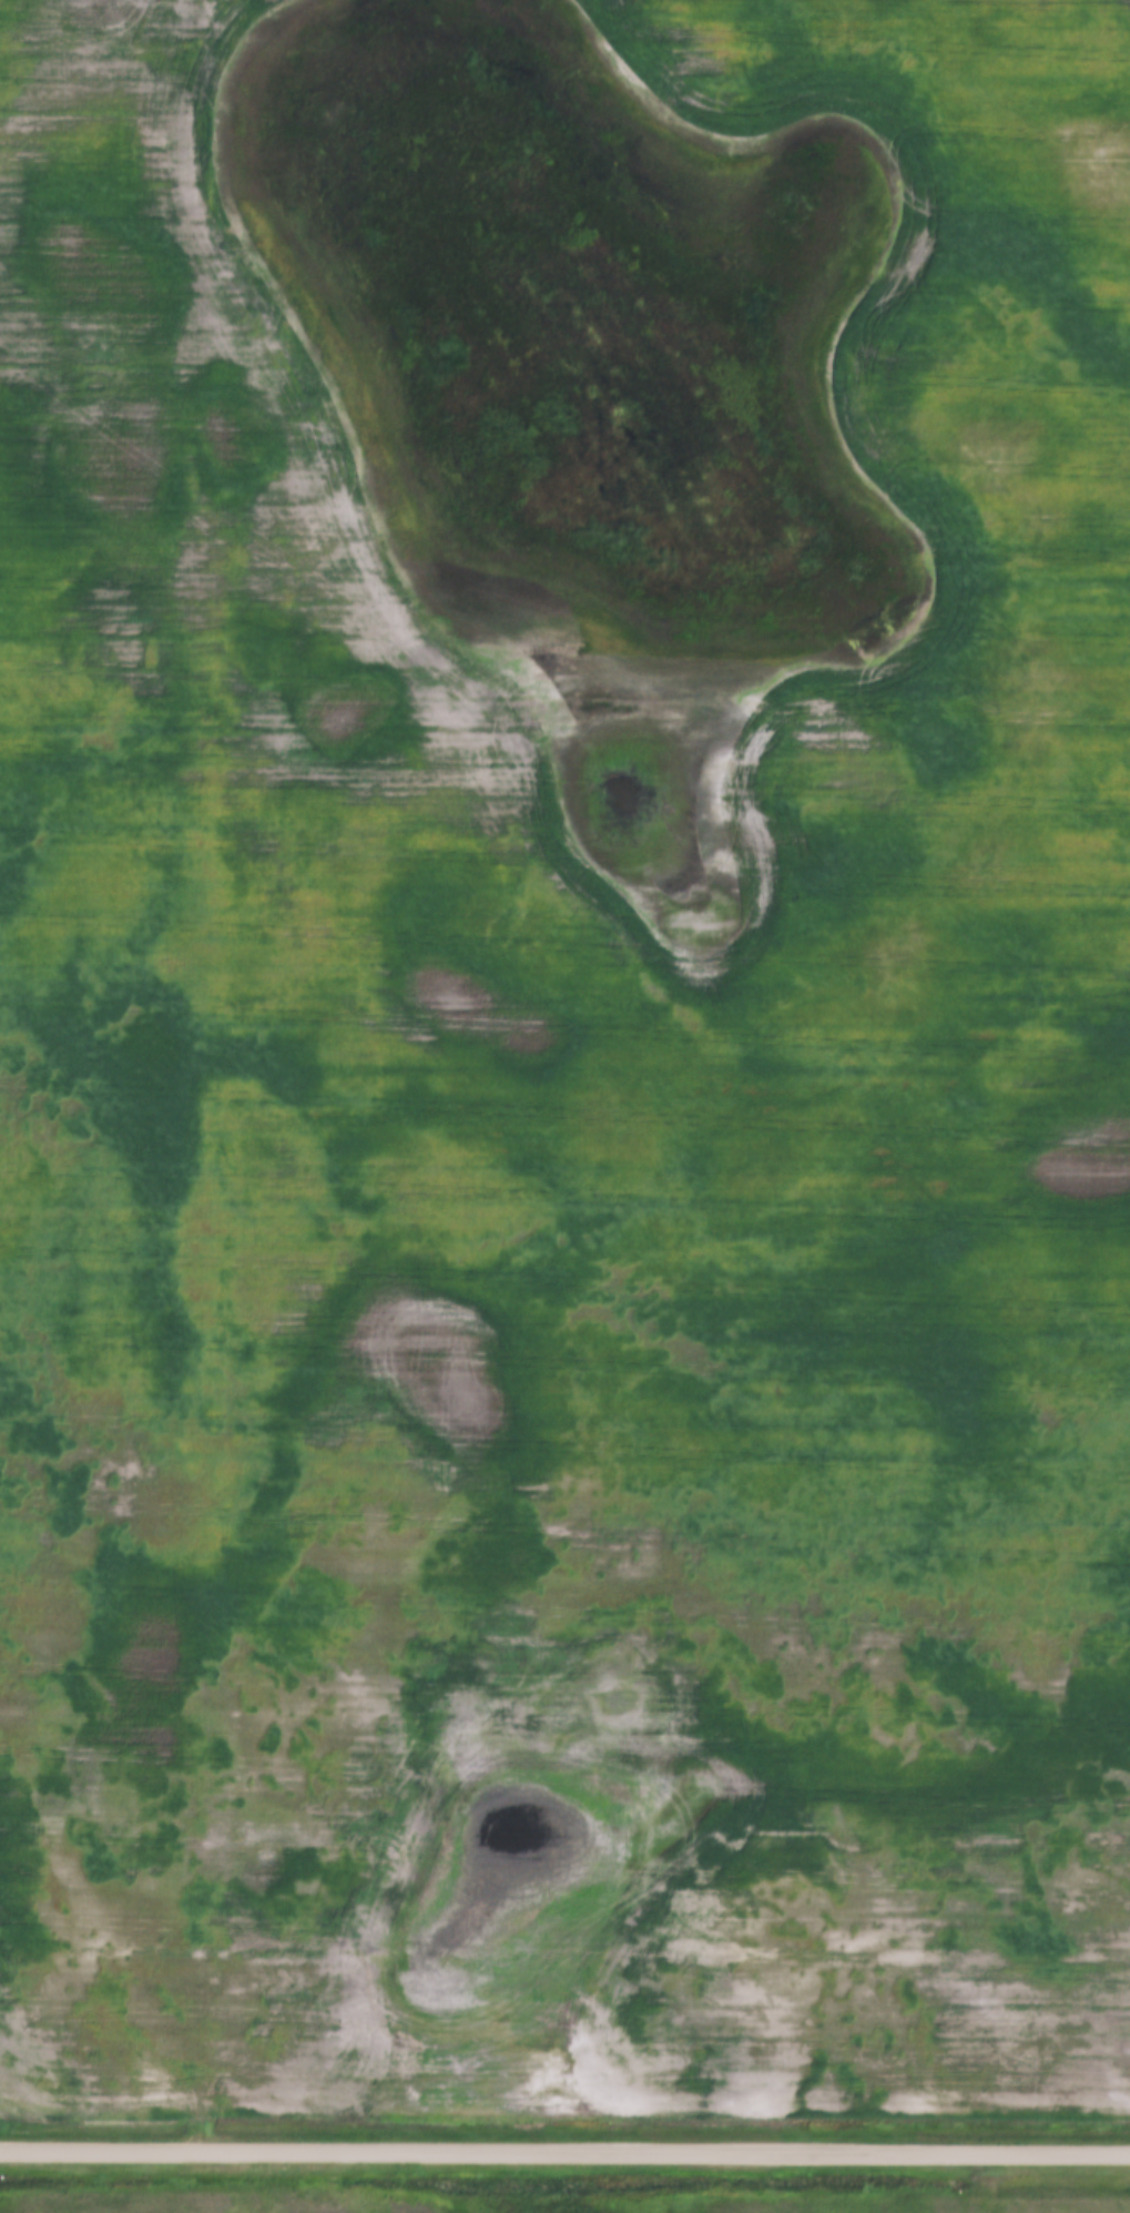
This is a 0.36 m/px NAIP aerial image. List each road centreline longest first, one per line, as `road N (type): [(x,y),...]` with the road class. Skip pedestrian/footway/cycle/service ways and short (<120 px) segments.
road 1 (residential): [(0,2144),(1129,2149)]

